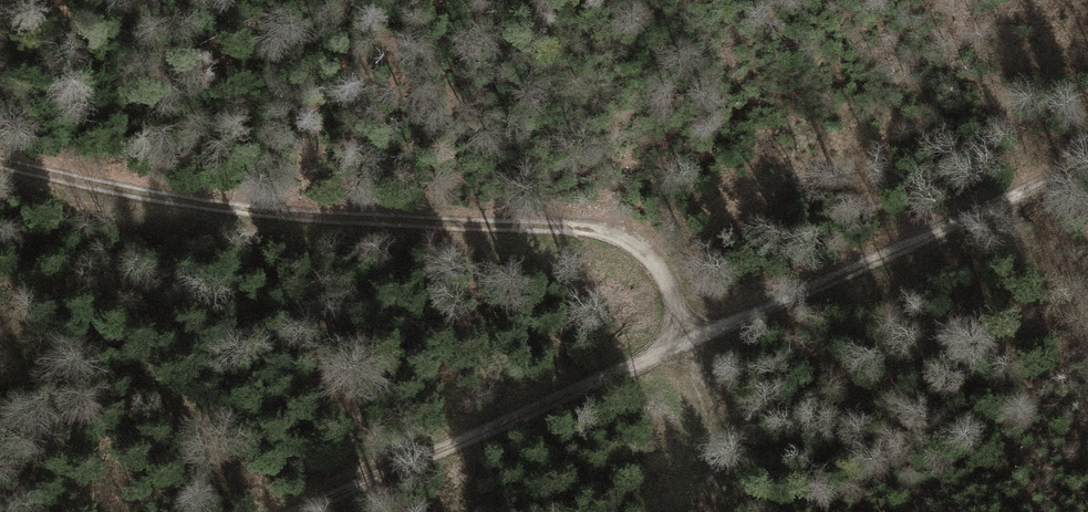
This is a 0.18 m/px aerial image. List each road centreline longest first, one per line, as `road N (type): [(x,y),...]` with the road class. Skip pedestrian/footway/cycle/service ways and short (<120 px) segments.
road 1 (track): [(0,165),(239,213),(365,226),(608,232),(634,240),(654,254),(670,287),(707,391),(711,442),(697,511)]
road 2 (track): [(308,511),(693,348),(1087,157)]

